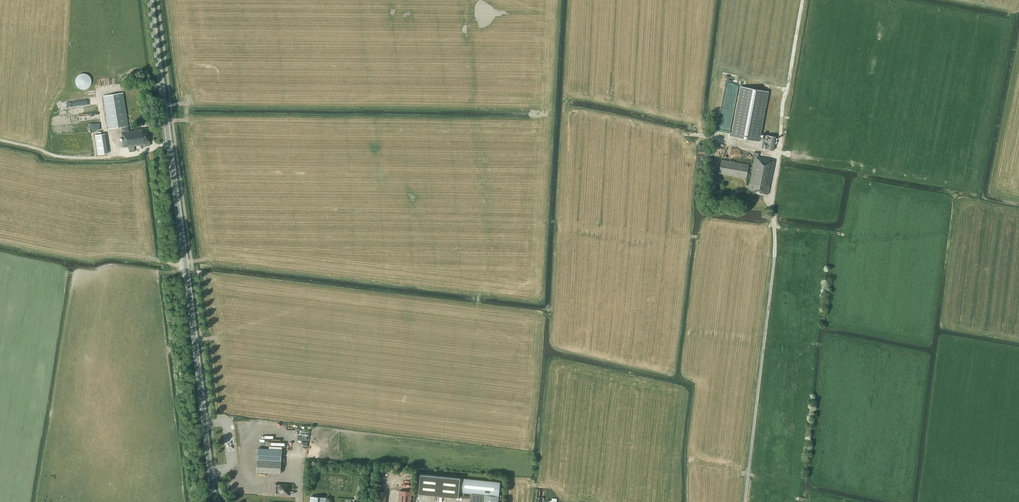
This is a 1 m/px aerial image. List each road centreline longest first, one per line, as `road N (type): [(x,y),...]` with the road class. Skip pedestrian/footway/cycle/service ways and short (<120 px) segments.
road 1 (unclassified): [(218,501),(150,0)]
road 2 (track): [(803,0),(777,156)]

